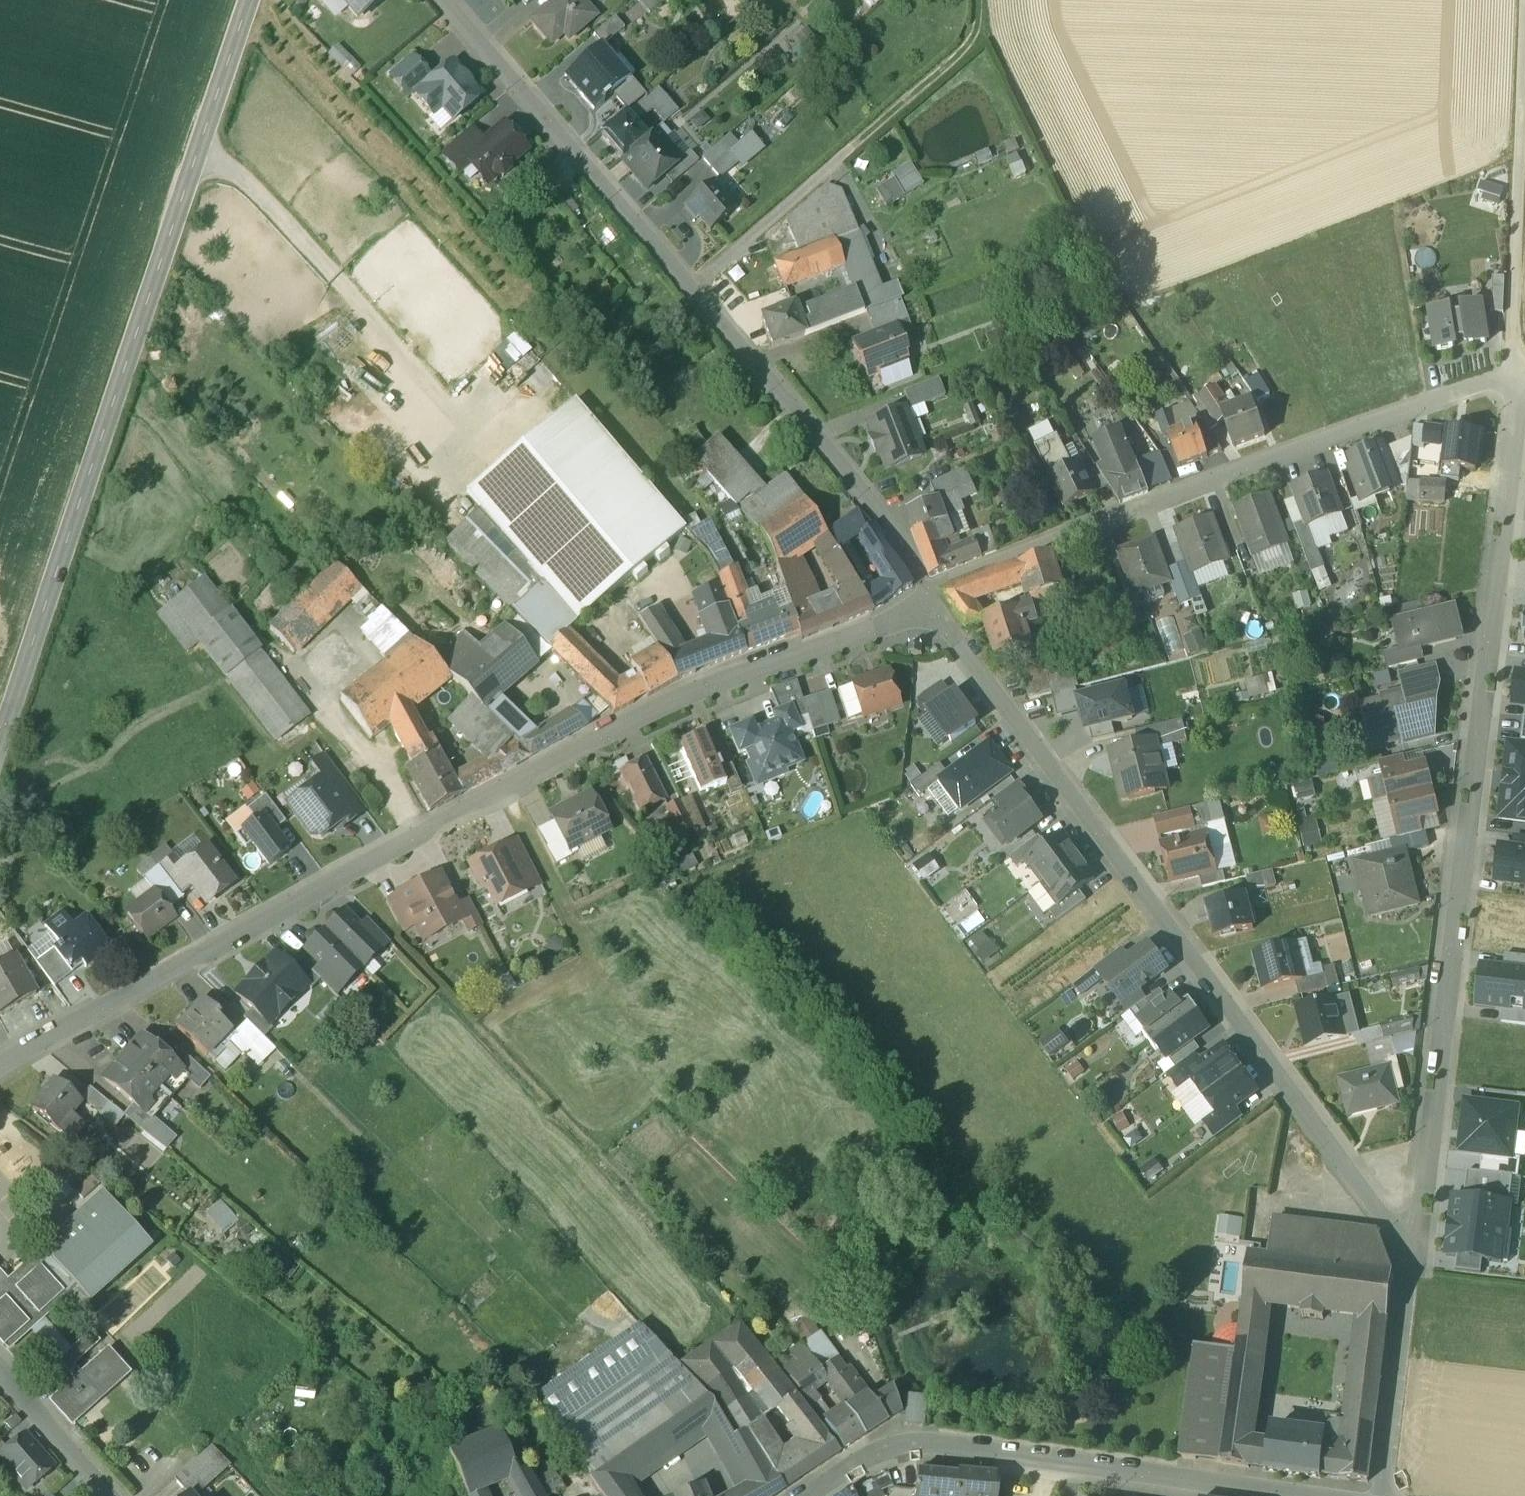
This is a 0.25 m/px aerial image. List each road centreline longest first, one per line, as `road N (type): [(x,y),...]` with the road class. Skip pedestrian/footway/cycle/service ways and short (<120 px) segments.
road 1 (residential): [(1416,1233),(1519,399),(1516,379),(968,572),(930,595)]
road 2 (residential): [(930,595),(877,629),(691,693),(604,734),(0,1066)]
road 3 (residential): [(1416,1233),(1390,1216),(930,595)]
road 4 (tertiary): [(249,0),(0,733)]
road 5 (residential): [(930,595),(894,528),(447,0)]
road 6 (residential): [(807,1495),(852,1463),(916,1441),(1308,1495)]
road 7 (track): [(196,147),(250,177),(501,448)]
road 8 (track): [(994,0),(993,32),(691,290)]
road 9 (track): [(1516,379),(1524,36)]
road 10 (residential): [(1381,1495),(1416,1233)]
road 11 (residential): [(0,1371),(109,1495)]

